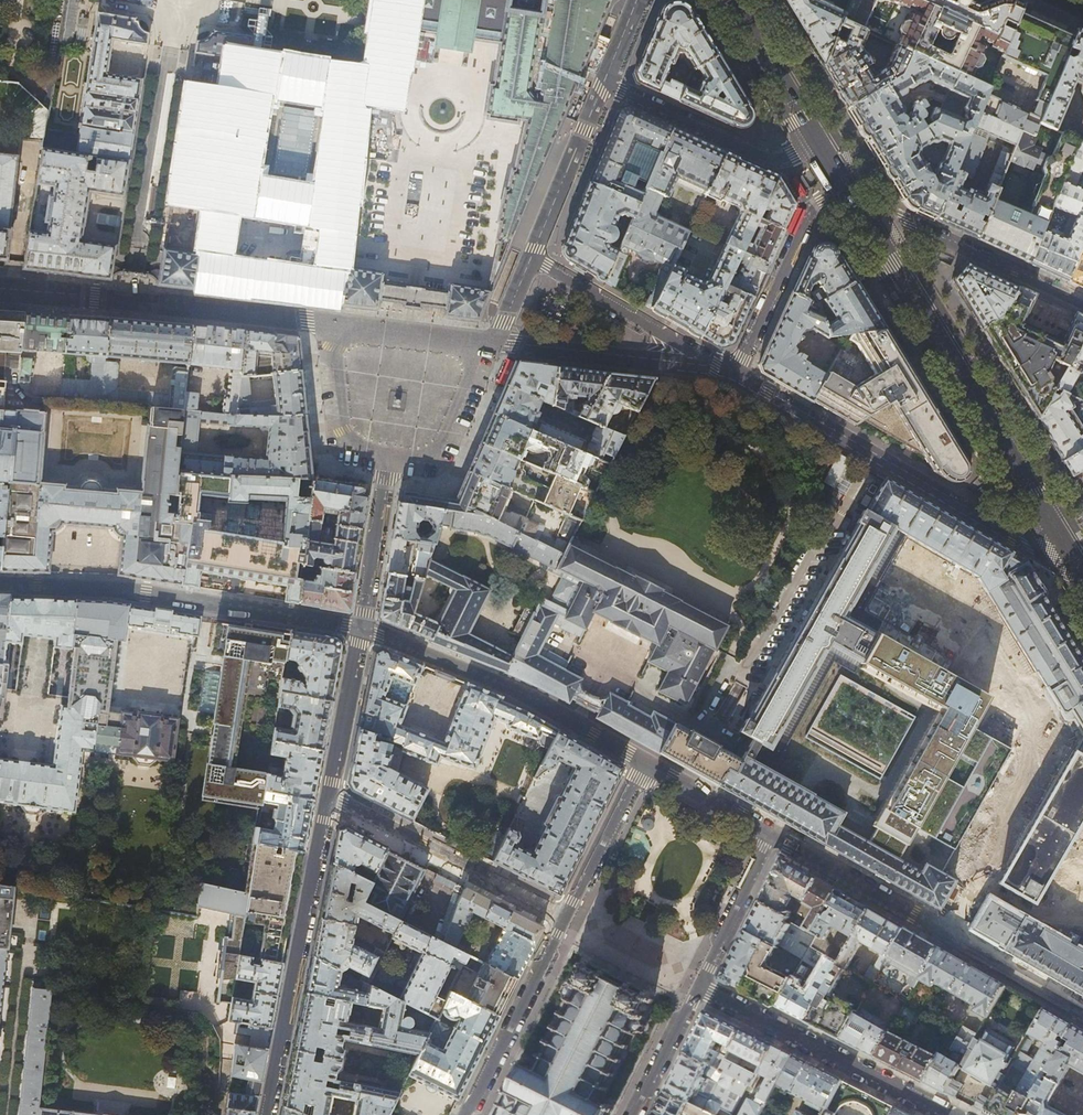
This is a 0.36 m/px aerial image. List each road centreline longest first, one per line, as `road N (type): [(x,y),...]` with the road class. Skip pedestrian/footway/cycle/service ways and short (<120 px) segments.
road 1 (residential): [(361,630),(266,1114)]
road 2 (primary): [(863,205),(1082,577)]
road 3 (residential): [(1082,577),(735,372)]
road 4 (residential): [(464,1114),(644,762)]
road 5 (residential): [(0,585),(124,590),(361,630)]
road 6 (residential): [(775,835),(1082,1010)]
road 7 (residential): [(332,323),(0,291)]
road 8 (residential): [(361,630),(534,702),(644,762)]
road 9 (residential): [(949,1114),(699,987)]
road 10 (residential): [(735,372),(494,341)]
road 11 (residential): [(863,205),(1082,305)]
road 12 (unclassified): [(822,138),(780,158),(767,156),(604,84)]
road 13 (residential): [(735,372),(532,255)]
road 14 (residential): [(735,372),(808,218),(849,182)]
road 15 (residential): [(532,255),(604,84)]
road 16 (residential): [(388,455),(361,630)]
road 17 (residential): [(388,455),(433,456),(479,353),(494,341)]
road 18 (residential): [(775,835),(699,987)]
road 19 (primary): [(732,0),(822,138)]
road 20 (residential): [(332,323),(346,437),(355,449),(388,455)]
road 21 (residential): [(494,341),(332,323)]
road 22 (residential): [(644,762),(775,835)]
road 23 (residential): [(699,987),(636,1114)]

